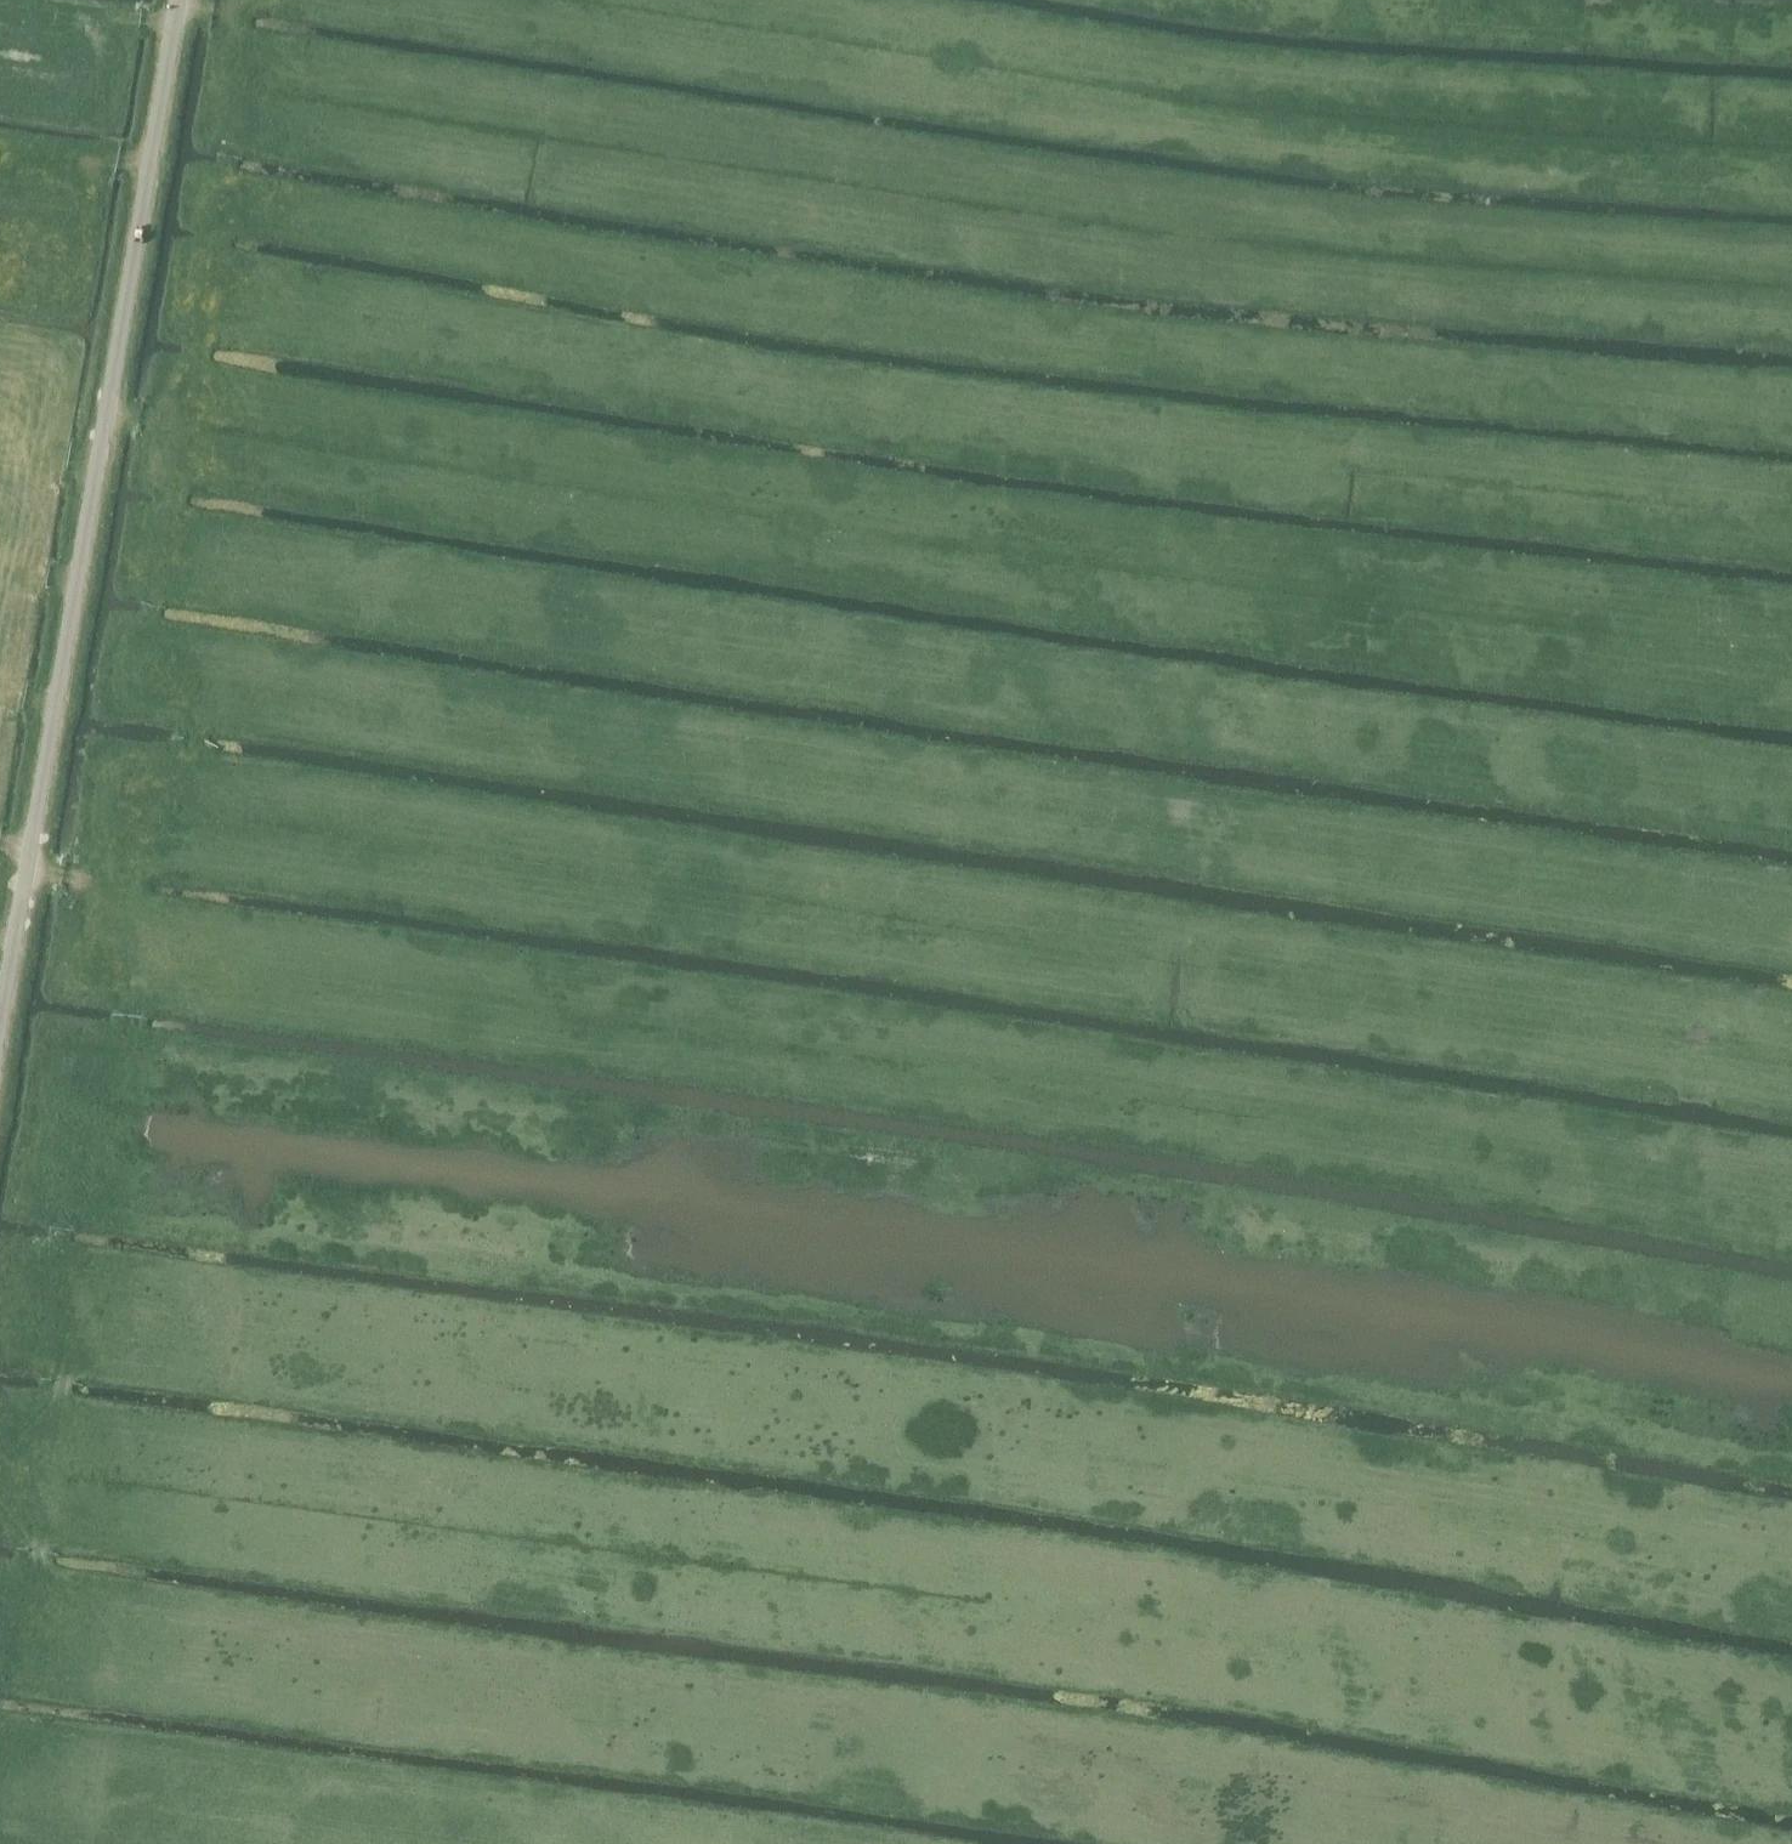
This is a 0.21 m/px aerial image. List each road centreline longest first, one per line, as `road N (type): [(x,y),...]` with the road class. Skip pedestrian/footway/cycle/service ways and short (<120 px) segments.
road 1 (unclassified): [(0,1021),(176,0)]
road 2 (track): [(0,1486),(44,1493),(0,1622)]

